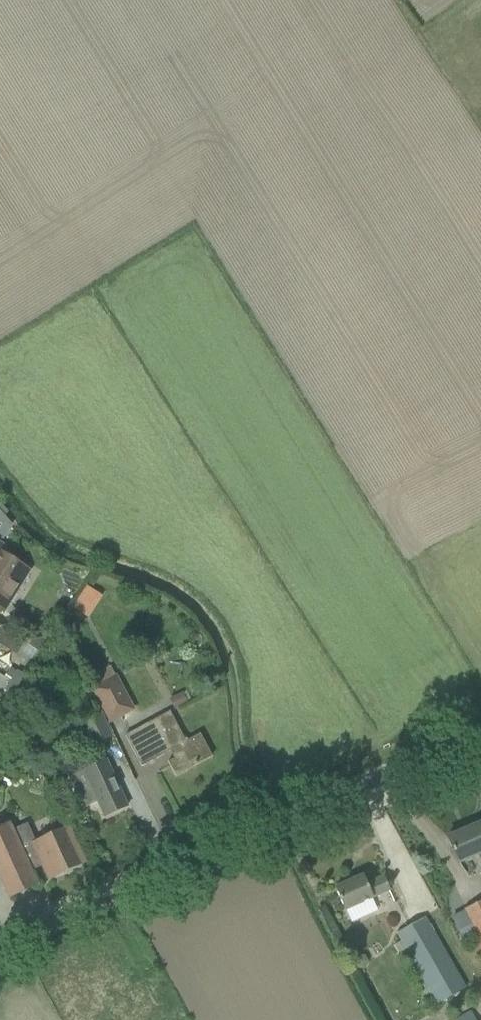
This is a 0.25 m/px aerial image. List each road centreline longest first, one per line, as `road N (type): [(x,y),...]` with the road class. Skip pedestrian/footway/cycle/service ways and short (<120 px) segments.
road 1 (unclassified): [(0,959),(263,826),(480,733)]

